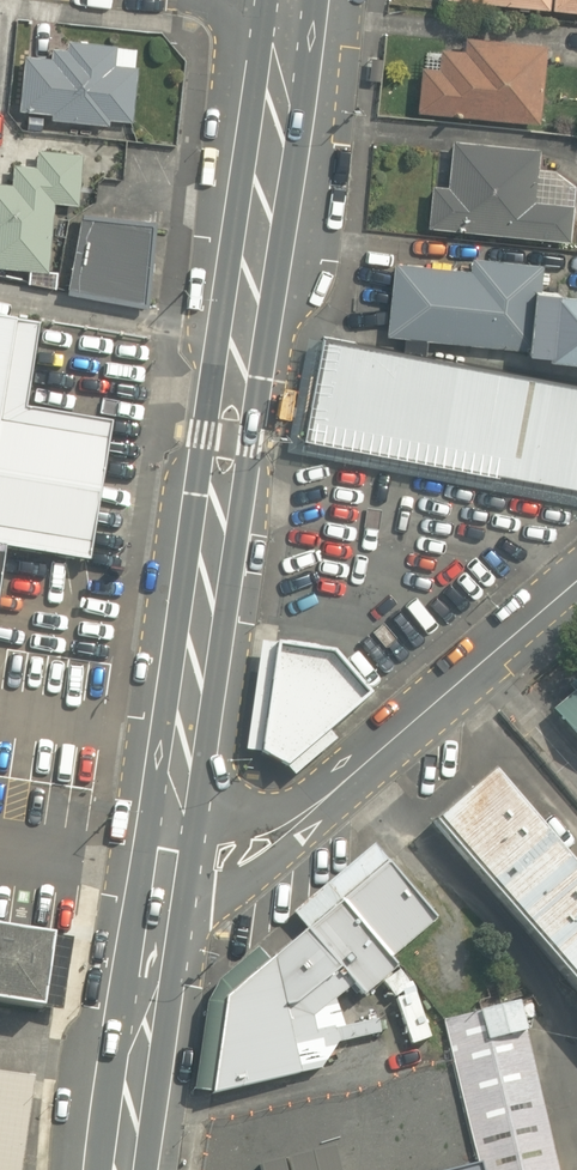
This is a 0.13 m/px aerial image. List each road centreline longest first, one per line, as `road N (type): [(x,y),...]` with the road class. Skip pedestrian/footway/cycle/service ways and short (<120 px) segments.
road 1 (secondary): [(165,850),(289,0)]
road 2 (unclassified): [(165,850),(220,857),(273,838),(576,579)]
road 3 (secondary): [(124,1169),(165,850)]

